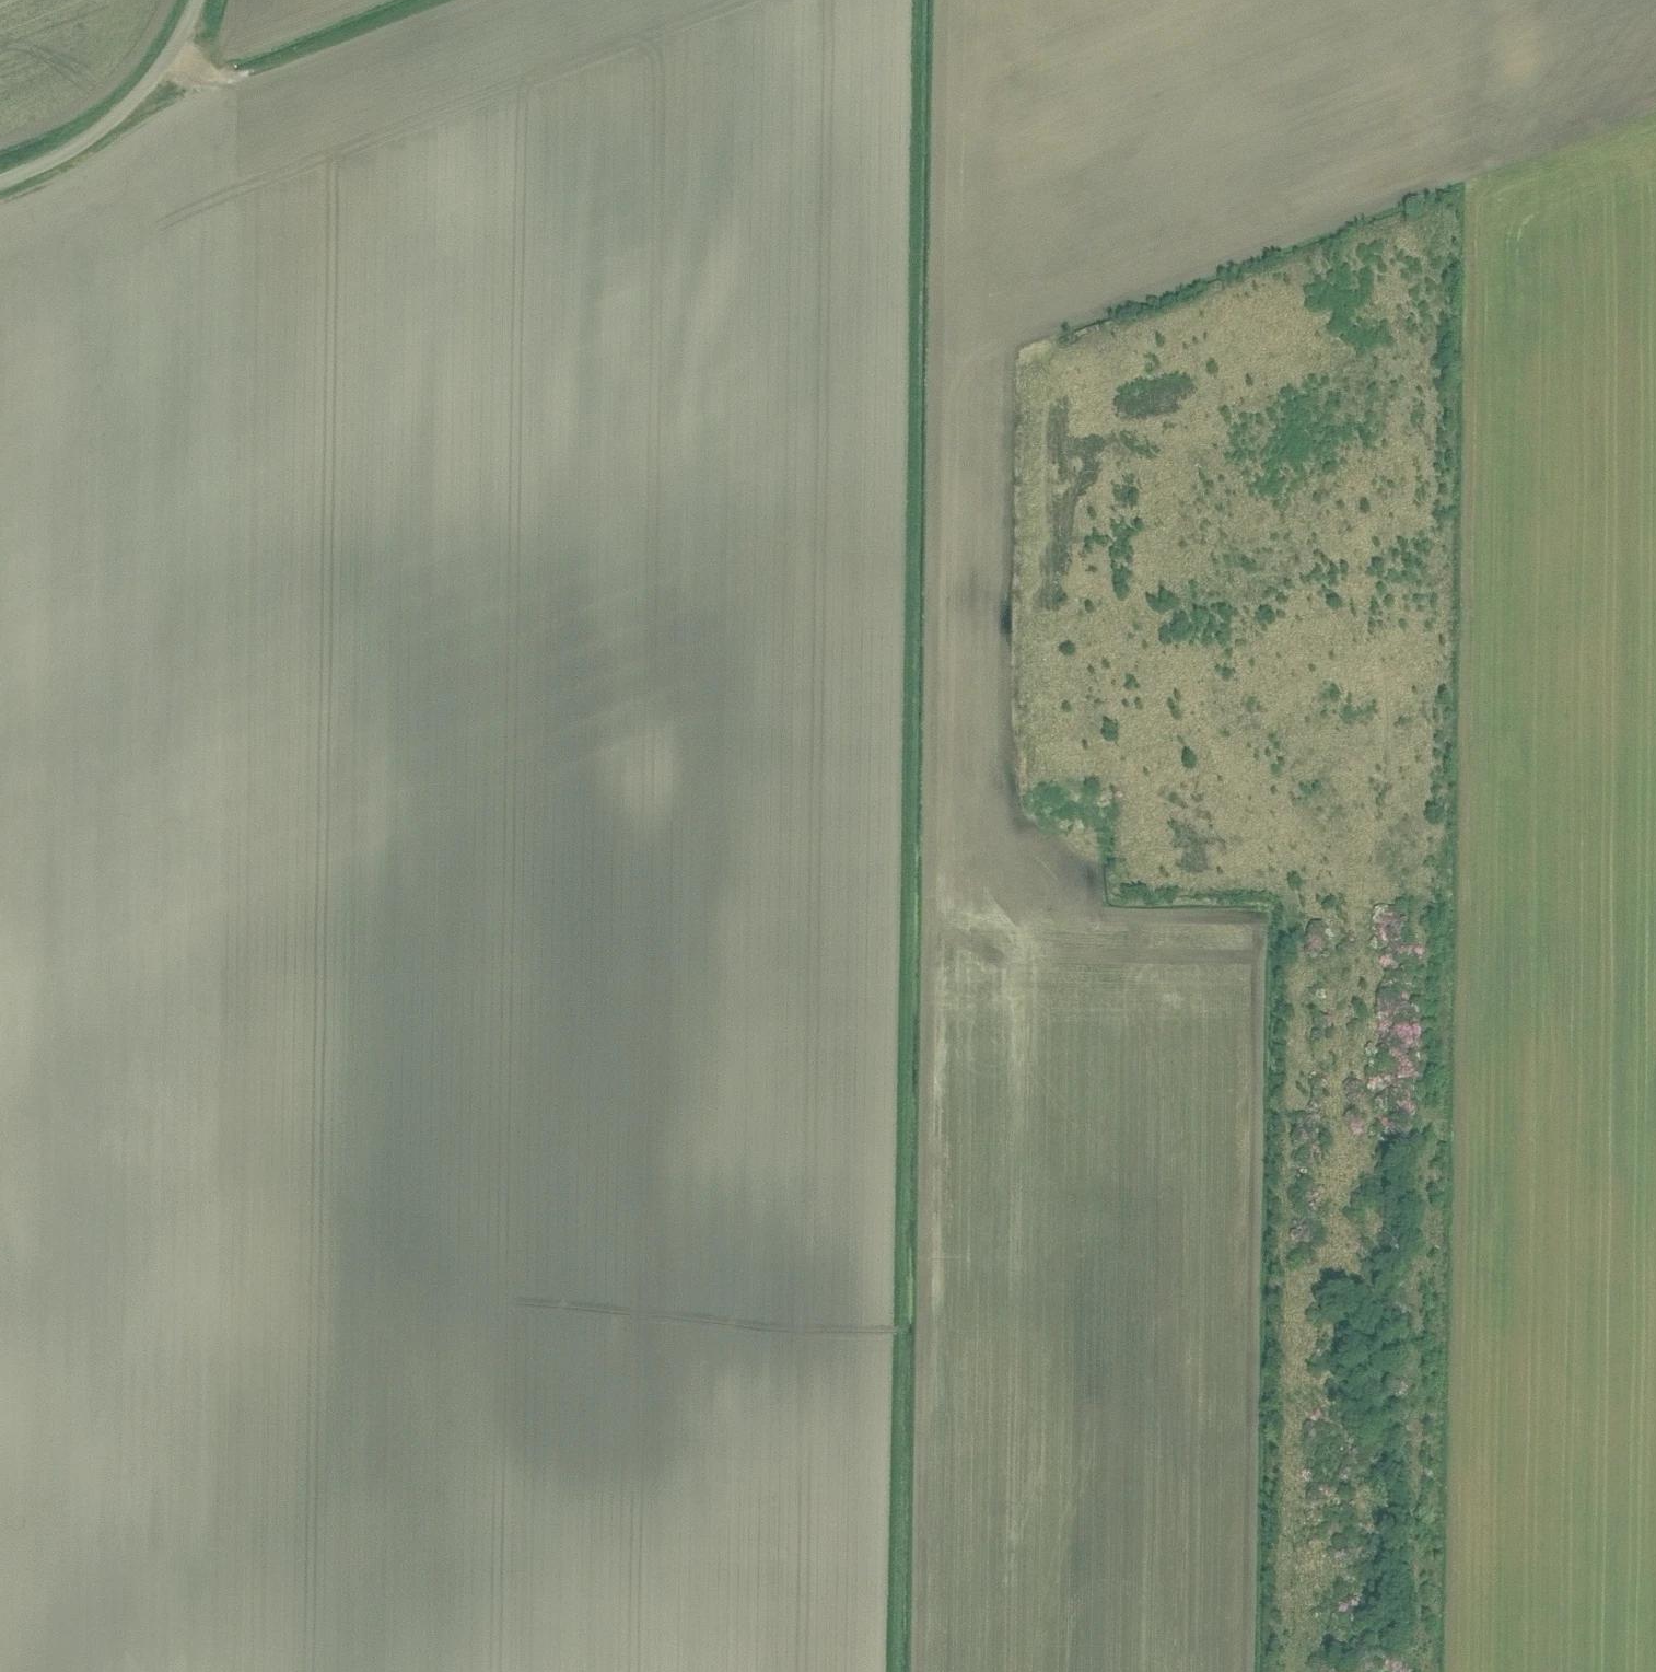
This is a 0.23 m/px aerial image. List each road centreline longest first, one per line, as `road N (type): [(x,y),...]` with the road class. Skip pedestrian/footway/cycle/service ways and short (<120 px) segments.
road 1 (unclassified): [(0,181),(100,132),(140,94),(198,0)]

